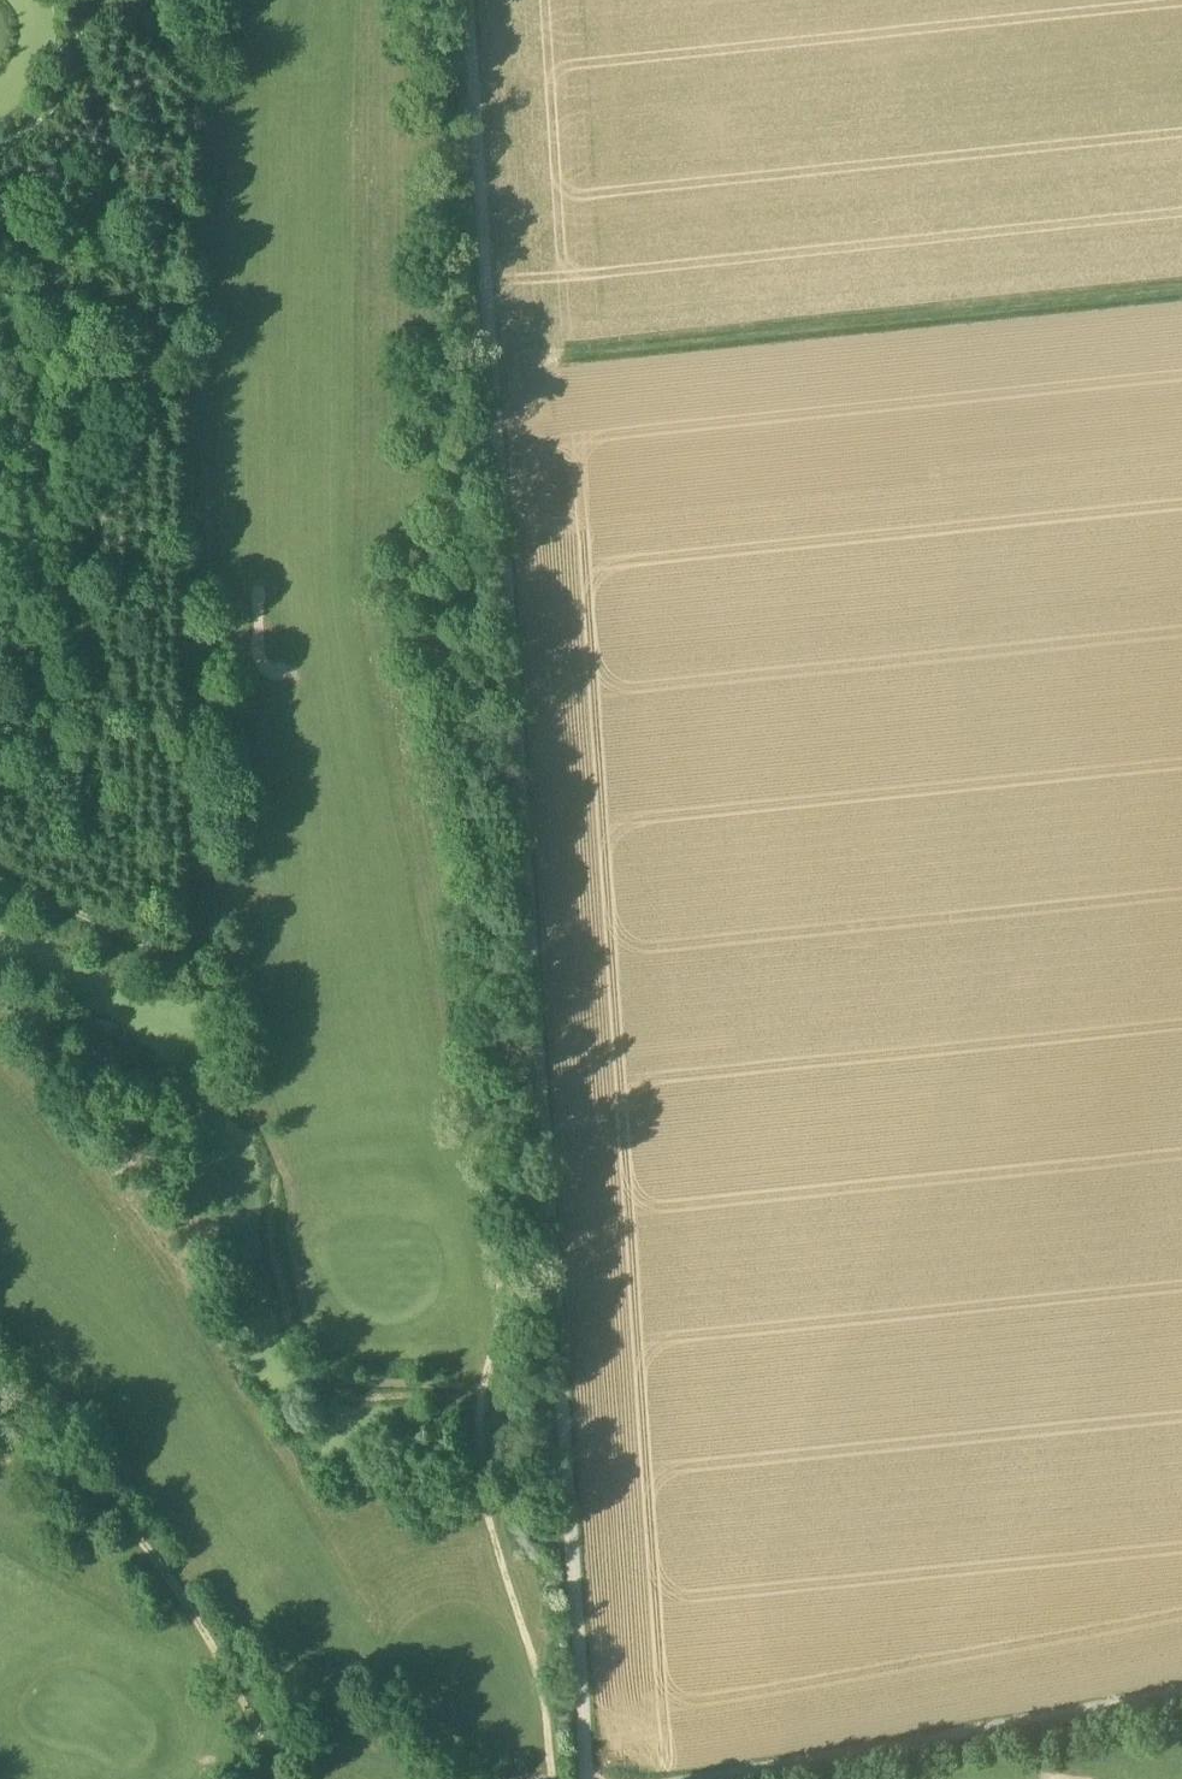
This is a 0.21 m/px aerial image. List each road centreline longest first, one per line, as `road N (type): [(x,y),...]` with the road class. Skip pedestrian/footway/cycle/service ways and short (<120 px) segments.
road 1 (track): [(589,1778),(473,0)]
road 2 (track): [(761,1778),(1181,1687)]

